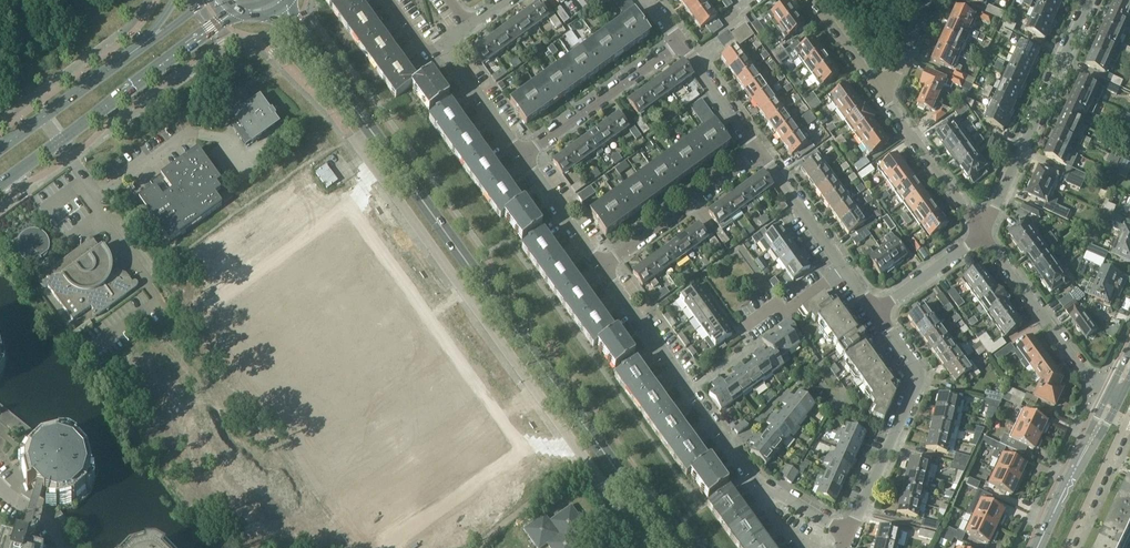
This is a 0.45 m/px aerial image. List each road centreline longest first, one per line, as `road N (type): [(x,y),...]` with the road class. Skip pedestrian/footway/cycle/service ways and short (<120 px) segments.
road 1 (unclassified): [(373,130),(354,142),(651,547)]
road 2 (primary): [(675,547),(373,130)]
road 3 (residential): [(849,537),(755,479),(602,267)]
road 4 (residential): [(983,234),(1090,0)]
road 5 (residential): [(849,537),(918,380),(876,311)]
road 6 (tertiary): [(60,141),(235,10)]
road 7 (residential): [(1115,394),(1088,375),(983,234)]
road 8 (residential): [(760,152),(602,267)]
road 9 (residential): [(523,156),(679,42)]
road 10 (tertiary): [(1039,547),(1115,394)]
road 11 (residential): [(983,234),(883,97)]
road 12 (residential): [(760,152),(845,269)]
road 13 (residential): [(523,156),(442,45)]
road 14 (residential): [(1069,547),(1129,424)]
road 15 (residential): [(679,42),(760,152)]
road 16 (residential): [(602,267),(523,156)]
road 17 (residential): [(876,311),(983,234)]
road 18 (residential): [(742,334),(845,269)]

